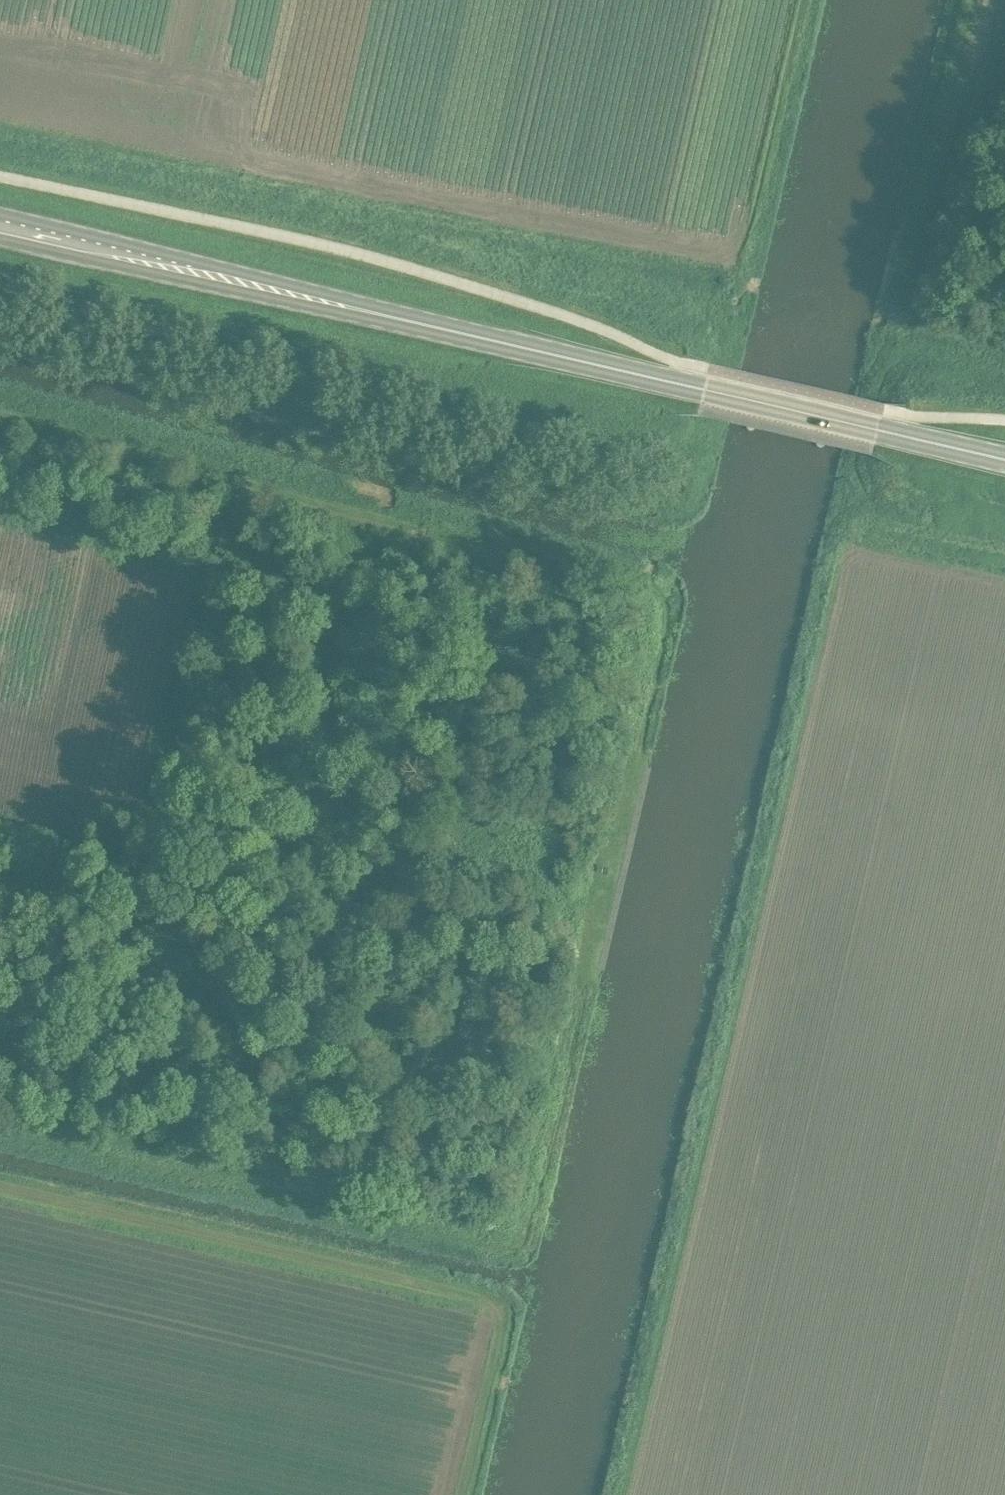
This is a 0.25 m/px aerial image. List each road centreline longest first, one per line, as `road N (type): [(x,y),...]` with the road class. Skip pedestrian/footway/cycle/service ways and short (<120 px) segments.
road 1 (primary): [(1004,461),(0,227)]

